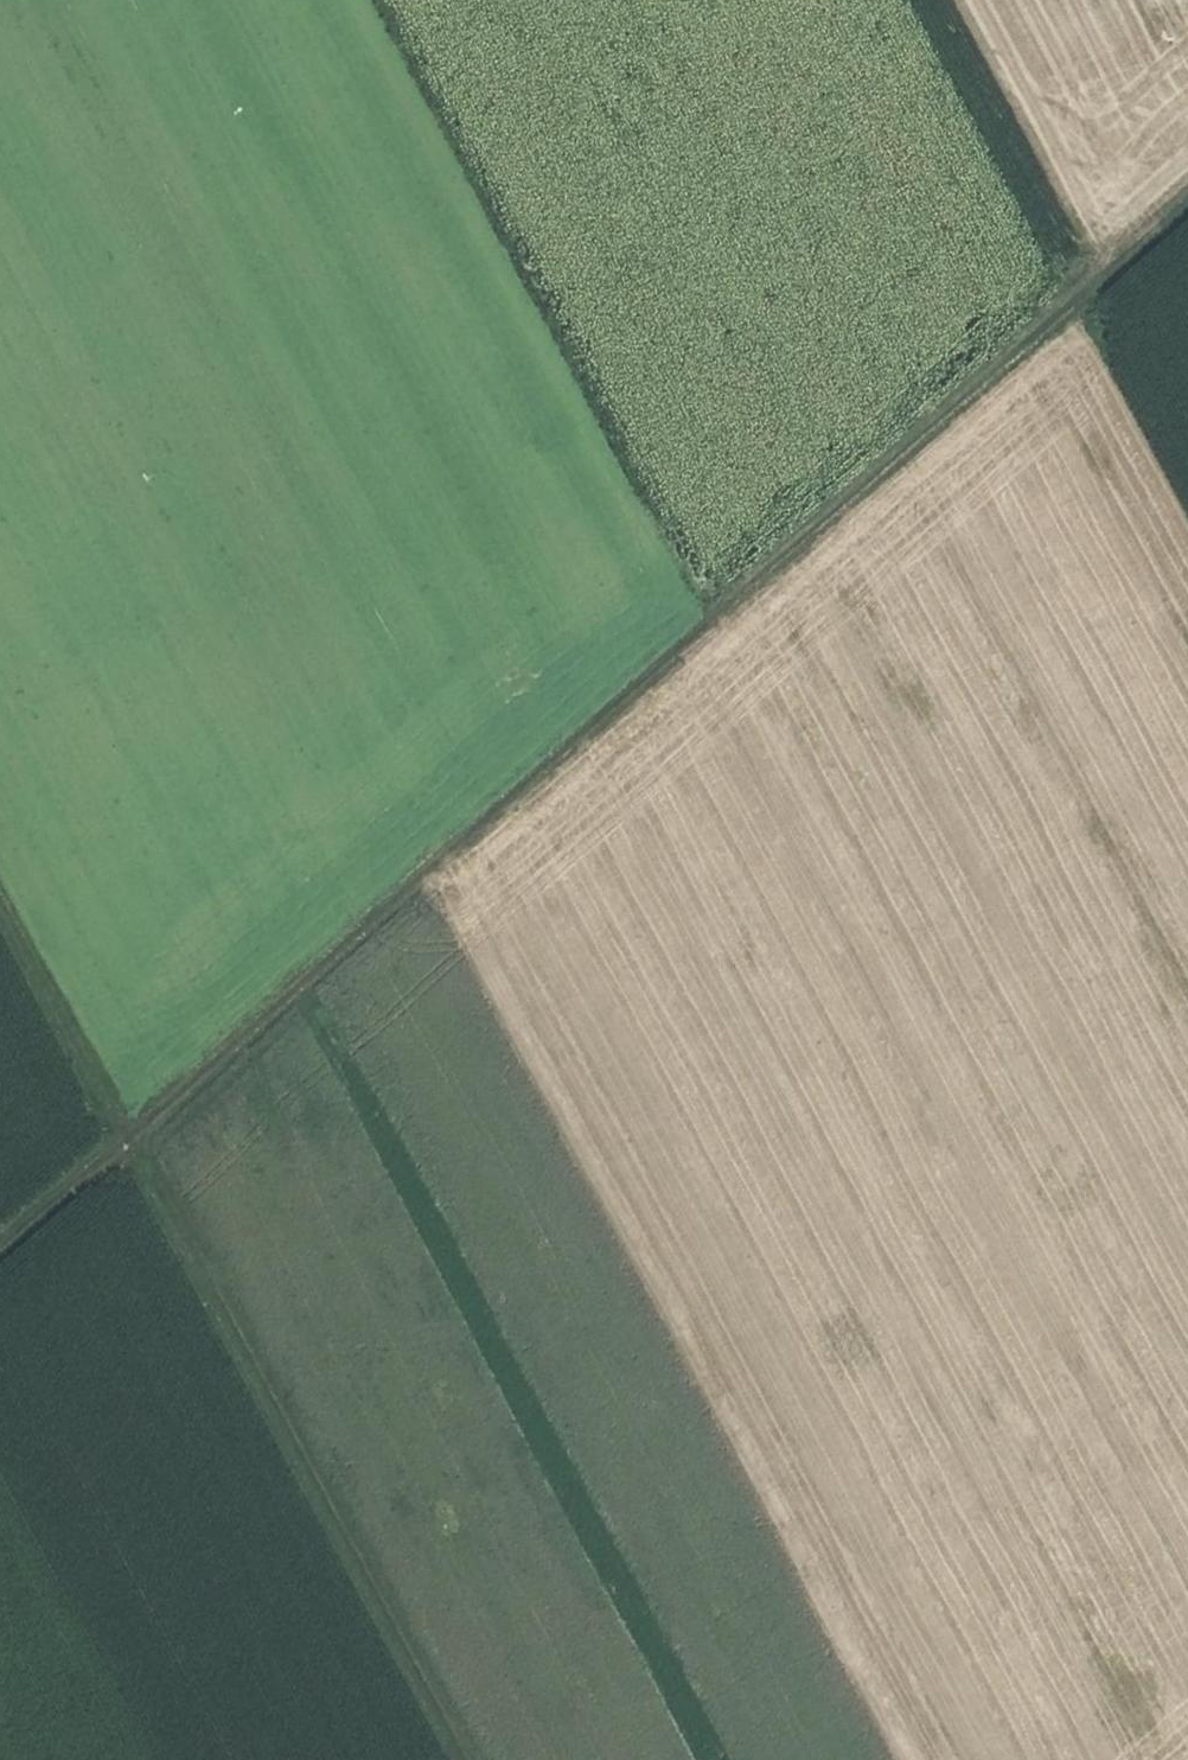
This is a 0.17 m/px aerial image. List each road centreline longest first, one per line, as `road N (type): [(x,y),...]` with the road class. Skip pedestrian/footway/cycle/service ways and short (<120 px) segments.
road 1 (track): [(0,1254),(1187,206)]
road 2 (track): [(462,1759),(0,897)]

